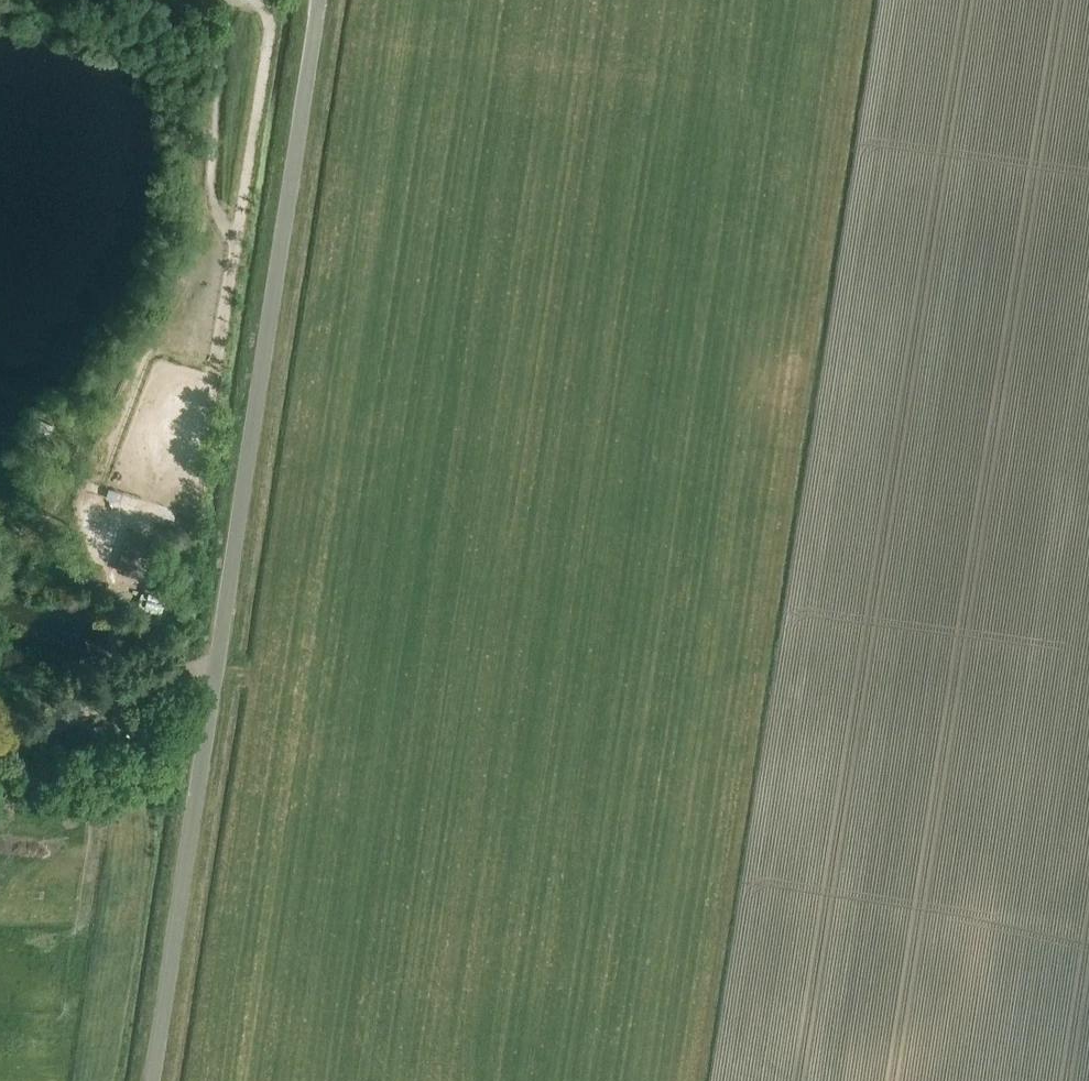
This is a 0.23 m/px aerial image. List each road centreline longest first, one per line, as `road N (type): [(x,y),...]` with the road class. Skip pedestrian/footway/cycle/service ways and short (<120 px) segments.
road 1 (unclassified): [(150,1080),(317,0)]

